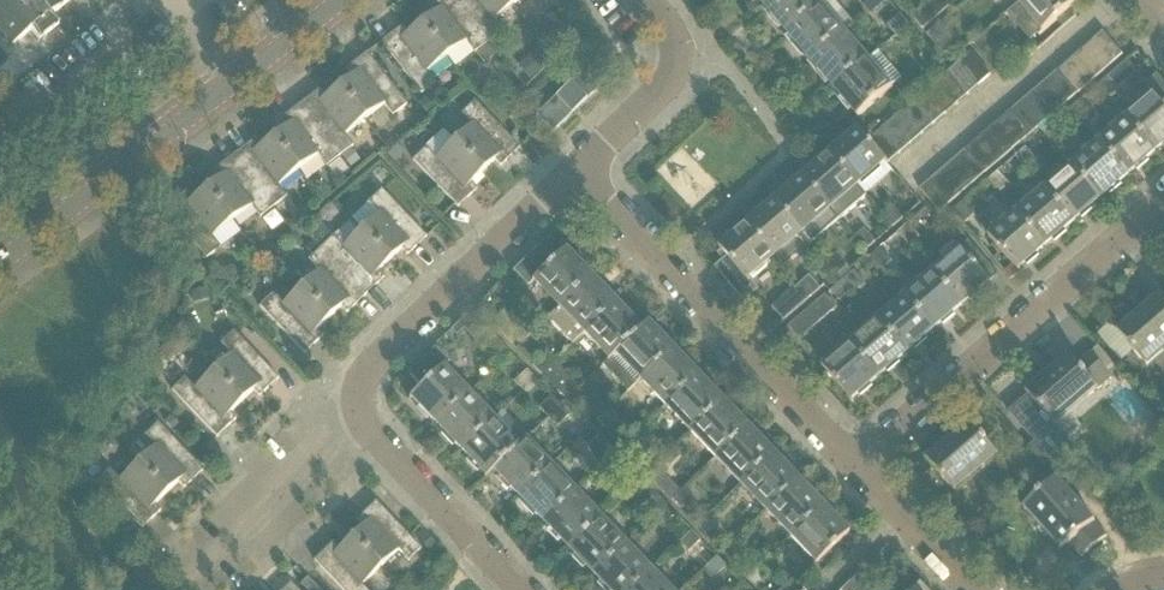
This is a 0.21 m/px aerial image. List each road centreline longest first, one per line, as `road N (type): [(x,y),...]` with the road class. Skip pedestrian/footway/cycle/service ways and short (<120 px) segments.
road 1 (tertiary): [(0,262),(342,0)]
road 2 (residential): [(859,469),(576,176)]
road 3 (residential): [(859,469),(1163,206)]
road 4 (residential): [(362,423),(356,397),(363,374),(576,176)]
road 5 (residential): [(179,589),(362,423)]
road 6 (residential): [(518,589),(362,423)]
road 7 (residential): [(576,176),(671,79),(677,57),(671,34),(644,0)]
road 8 (residential): [(975,589),(859,469)]

